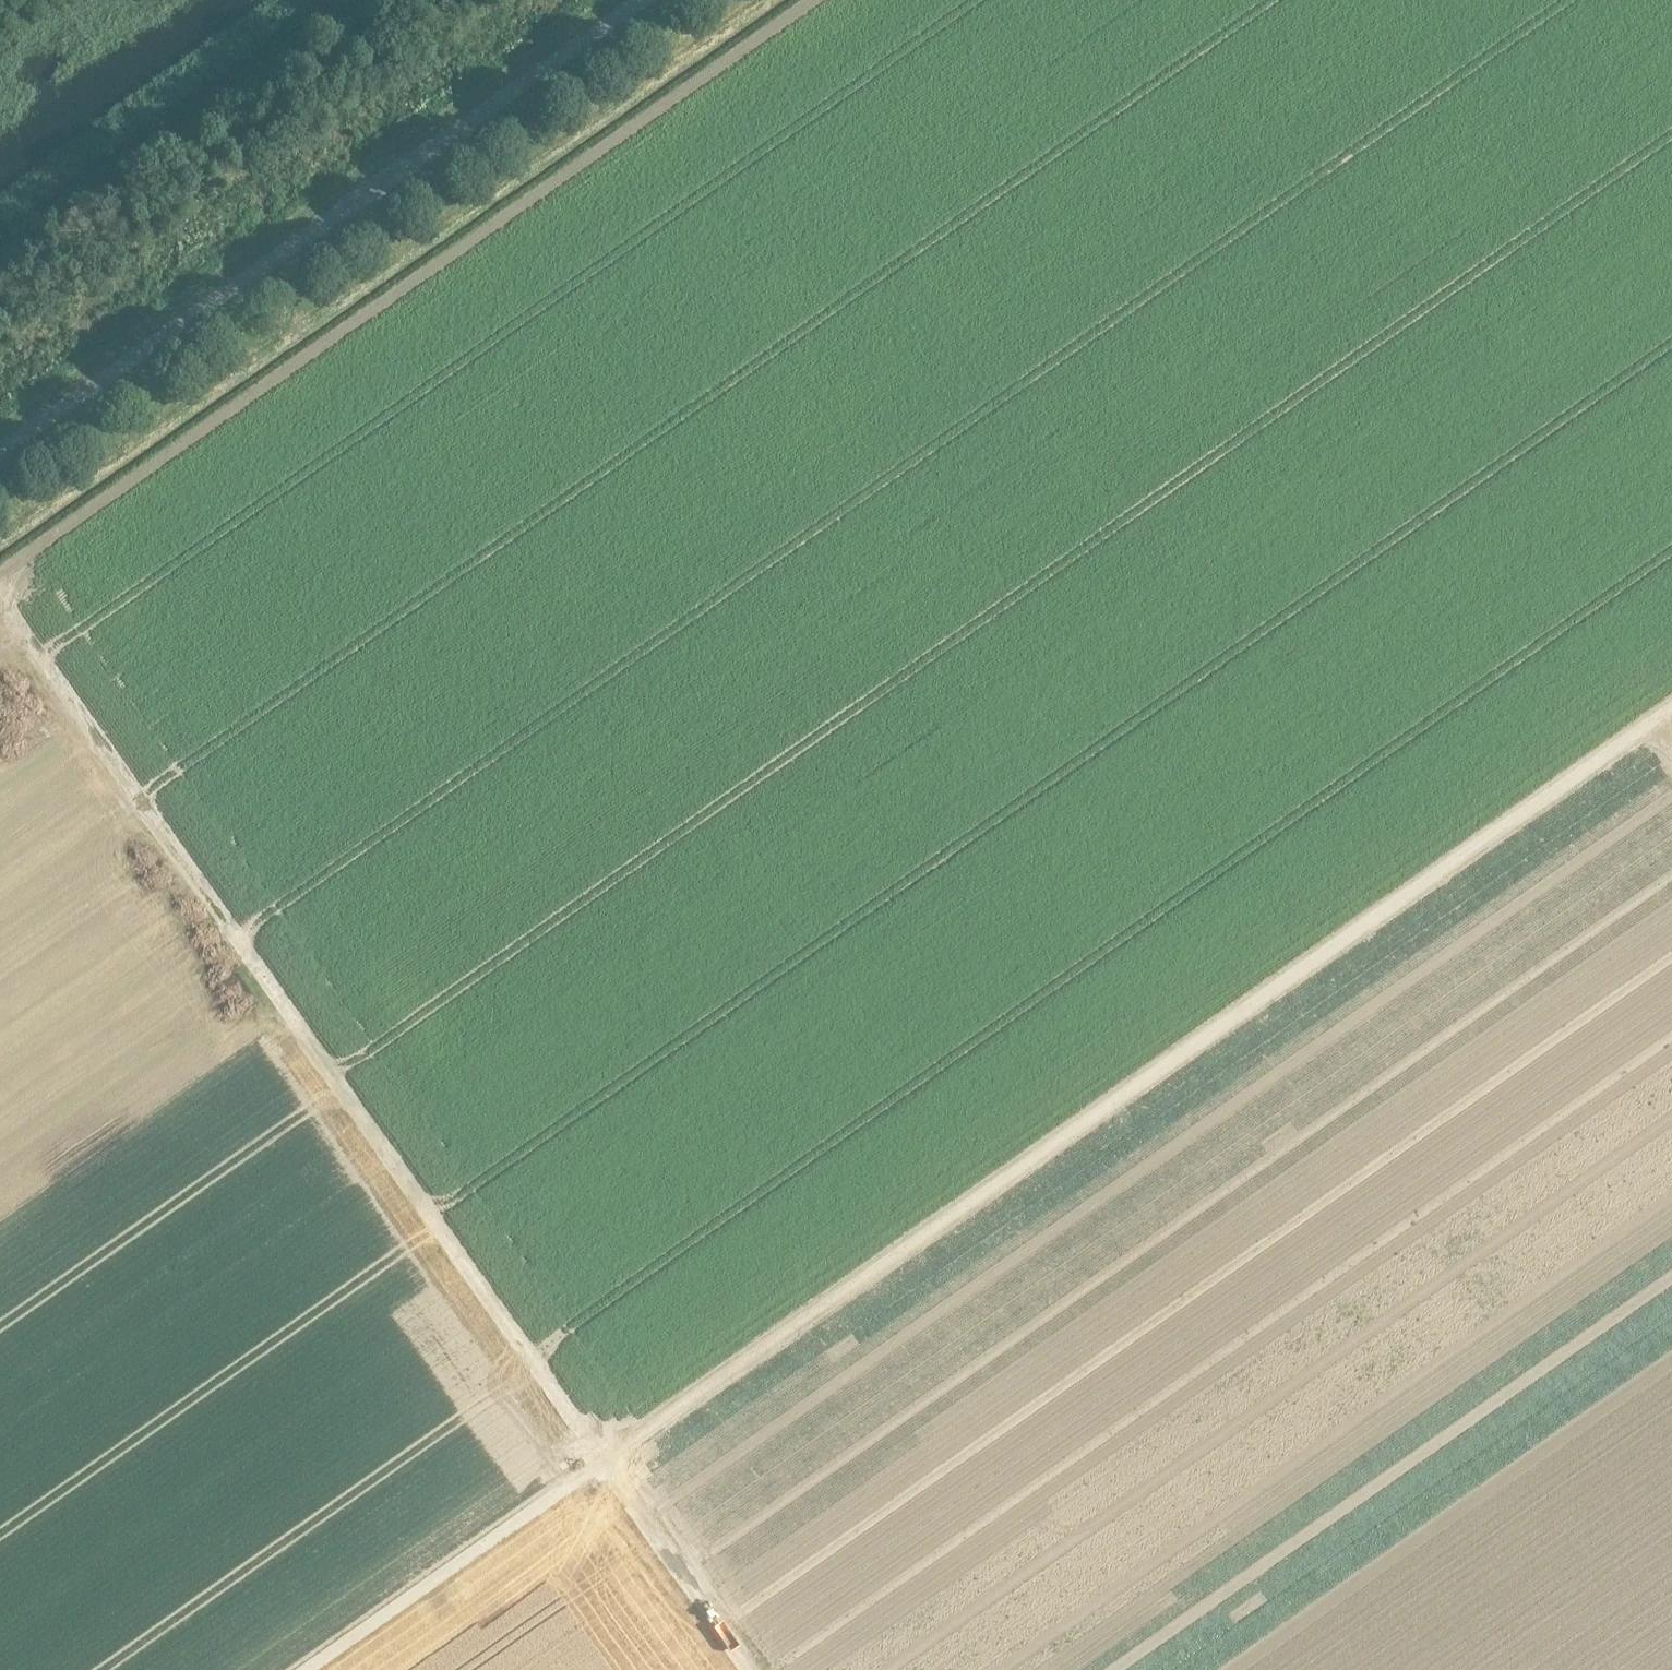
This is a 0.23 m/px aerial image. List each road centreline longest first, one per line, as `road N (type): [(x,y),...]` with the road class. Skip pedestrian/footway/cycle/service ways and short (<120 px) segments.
road 1 (unclassified): [(0,448),(640,0)]

